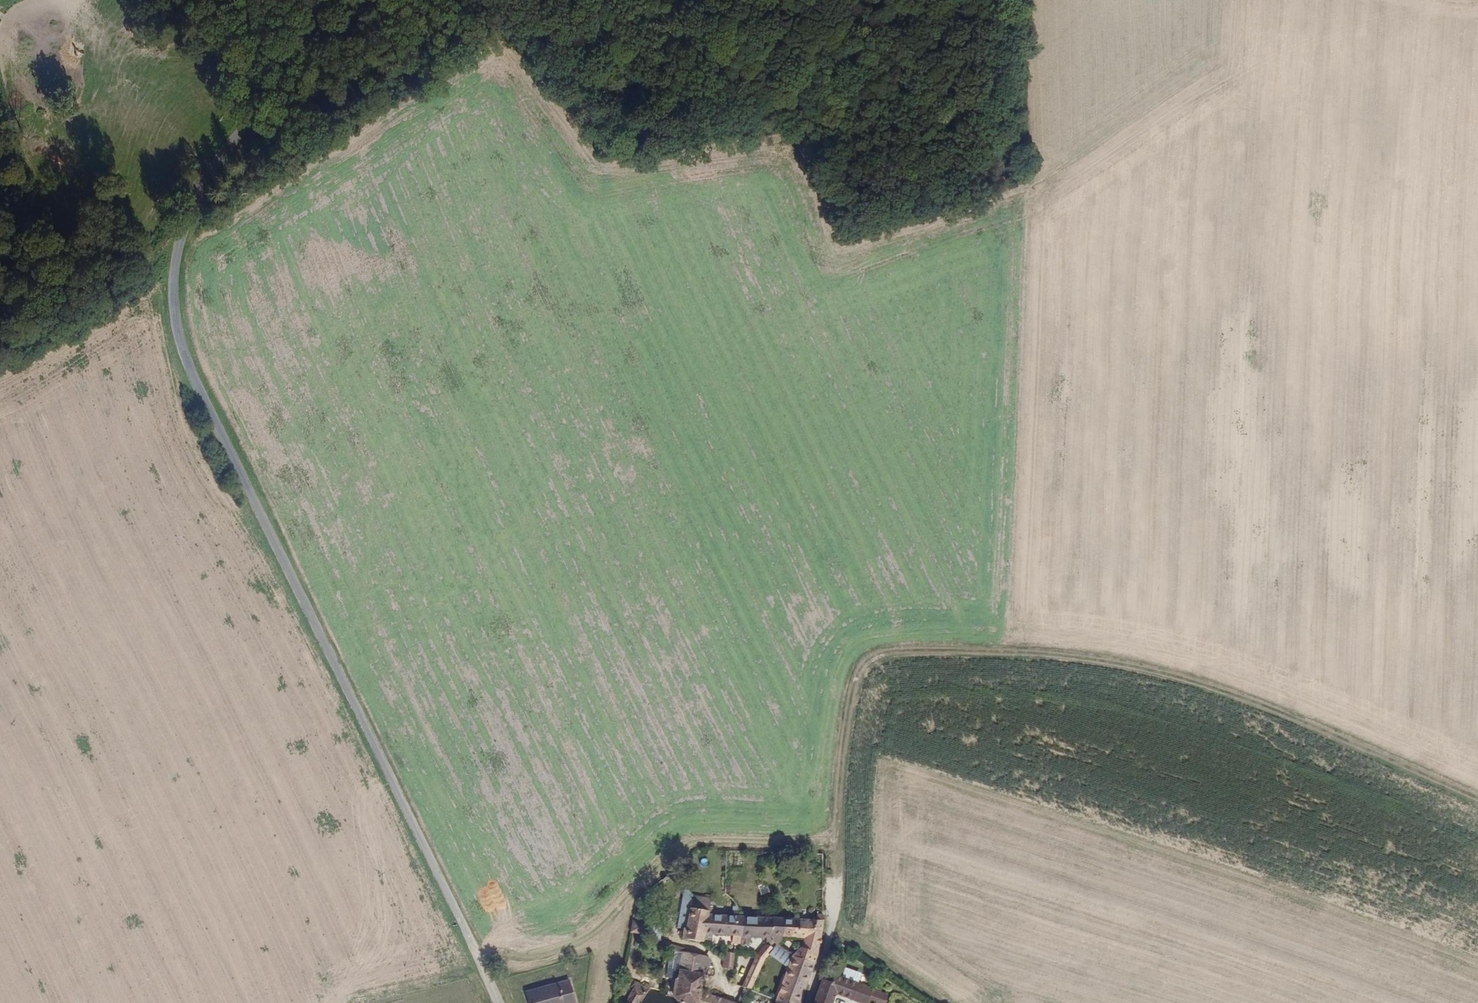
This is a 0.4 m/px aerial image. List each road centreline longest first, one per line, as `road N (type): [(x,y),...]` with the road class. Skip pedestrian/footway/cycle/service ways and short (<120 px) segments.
road 1 (unclassified): [(501,1002),(223,436),(182,330),(178,284),(188,238),(295,0)]
road 2 (track): [(1477,799),(1270,708),(1155,671),(1054,654),(891,652),(870,662),(856,687),(836,903),(807,1002)]

